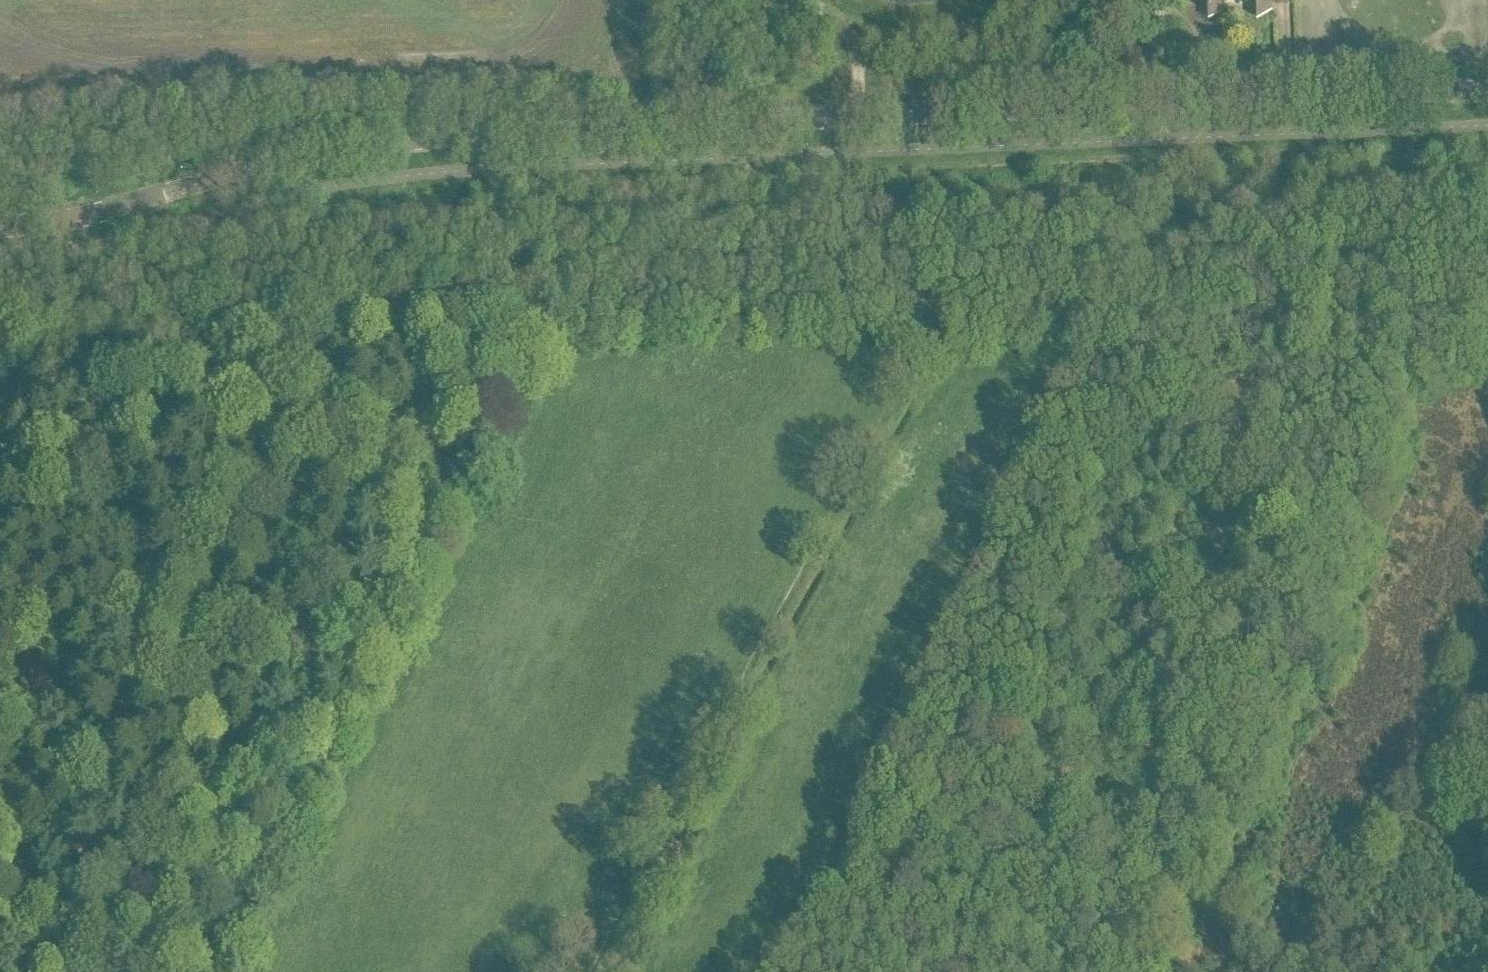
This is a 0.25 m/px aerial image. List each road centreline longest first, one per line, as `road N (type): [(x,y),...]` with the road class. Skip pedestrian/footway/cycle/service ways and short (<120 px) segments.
road 1 (tertiary): [(0,230),(96,217),(233,176),(394,144),(1487,94)]
road 2 (track): [(0,299),(711,273),(923,279),(1352,266)]
road 3 (track): [(1352,266),(1487,262)]

